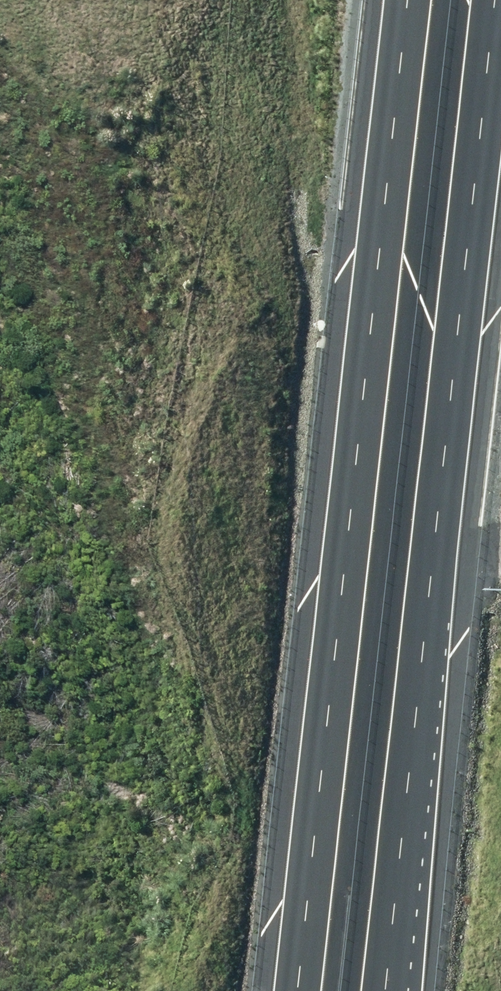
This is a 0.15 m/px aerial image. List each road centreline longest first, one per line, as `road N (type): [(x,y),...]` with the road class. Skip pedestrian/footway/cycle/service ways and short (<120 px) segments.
road 1 (motorway): [(306,990),(420,0)]
road 2 (motorway): [(500,0),(395,990)]

